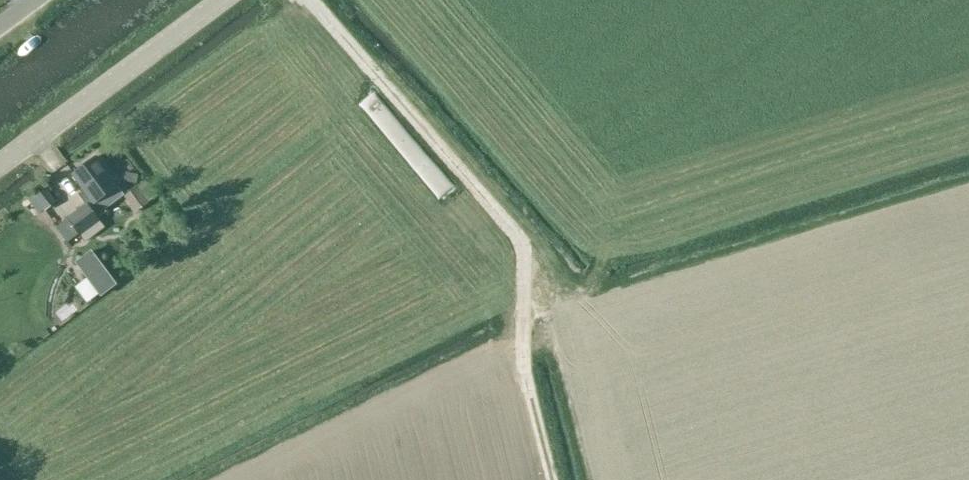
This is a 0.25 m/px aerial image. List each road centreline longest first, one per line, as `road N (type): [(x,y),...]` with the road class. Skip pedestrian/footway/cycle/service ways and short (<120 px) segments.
road 1 (track): [(549,479),(528,398),(522,245),(306,0)]
road 2 (tertiary): [(0,163),(219,0)]

